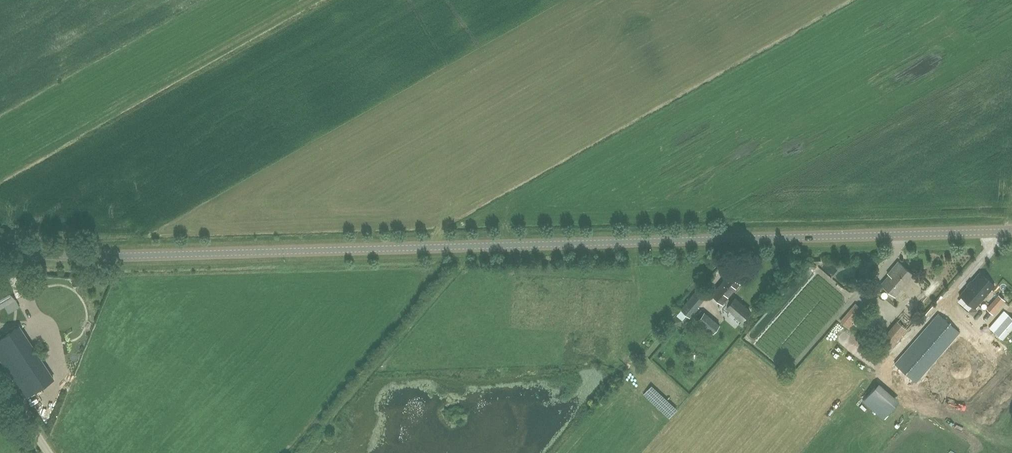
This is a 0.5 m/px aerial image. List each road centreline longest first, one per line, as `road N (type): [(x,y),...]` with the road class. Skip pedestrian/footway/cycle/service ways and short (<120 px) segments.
road 1 (tertiary): [(1011,232),(99,256),(0,243)]

